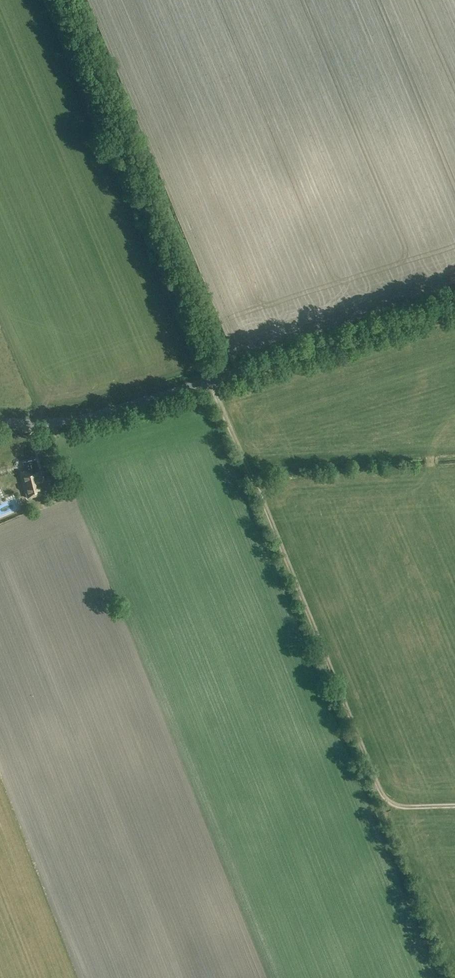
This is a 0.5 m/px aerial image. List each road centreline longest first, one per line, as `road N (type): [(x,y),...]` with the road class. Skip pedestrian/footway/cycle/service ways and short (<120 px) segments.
road 1 (unclassified): [(454,305),(95,415),(0,422)]

